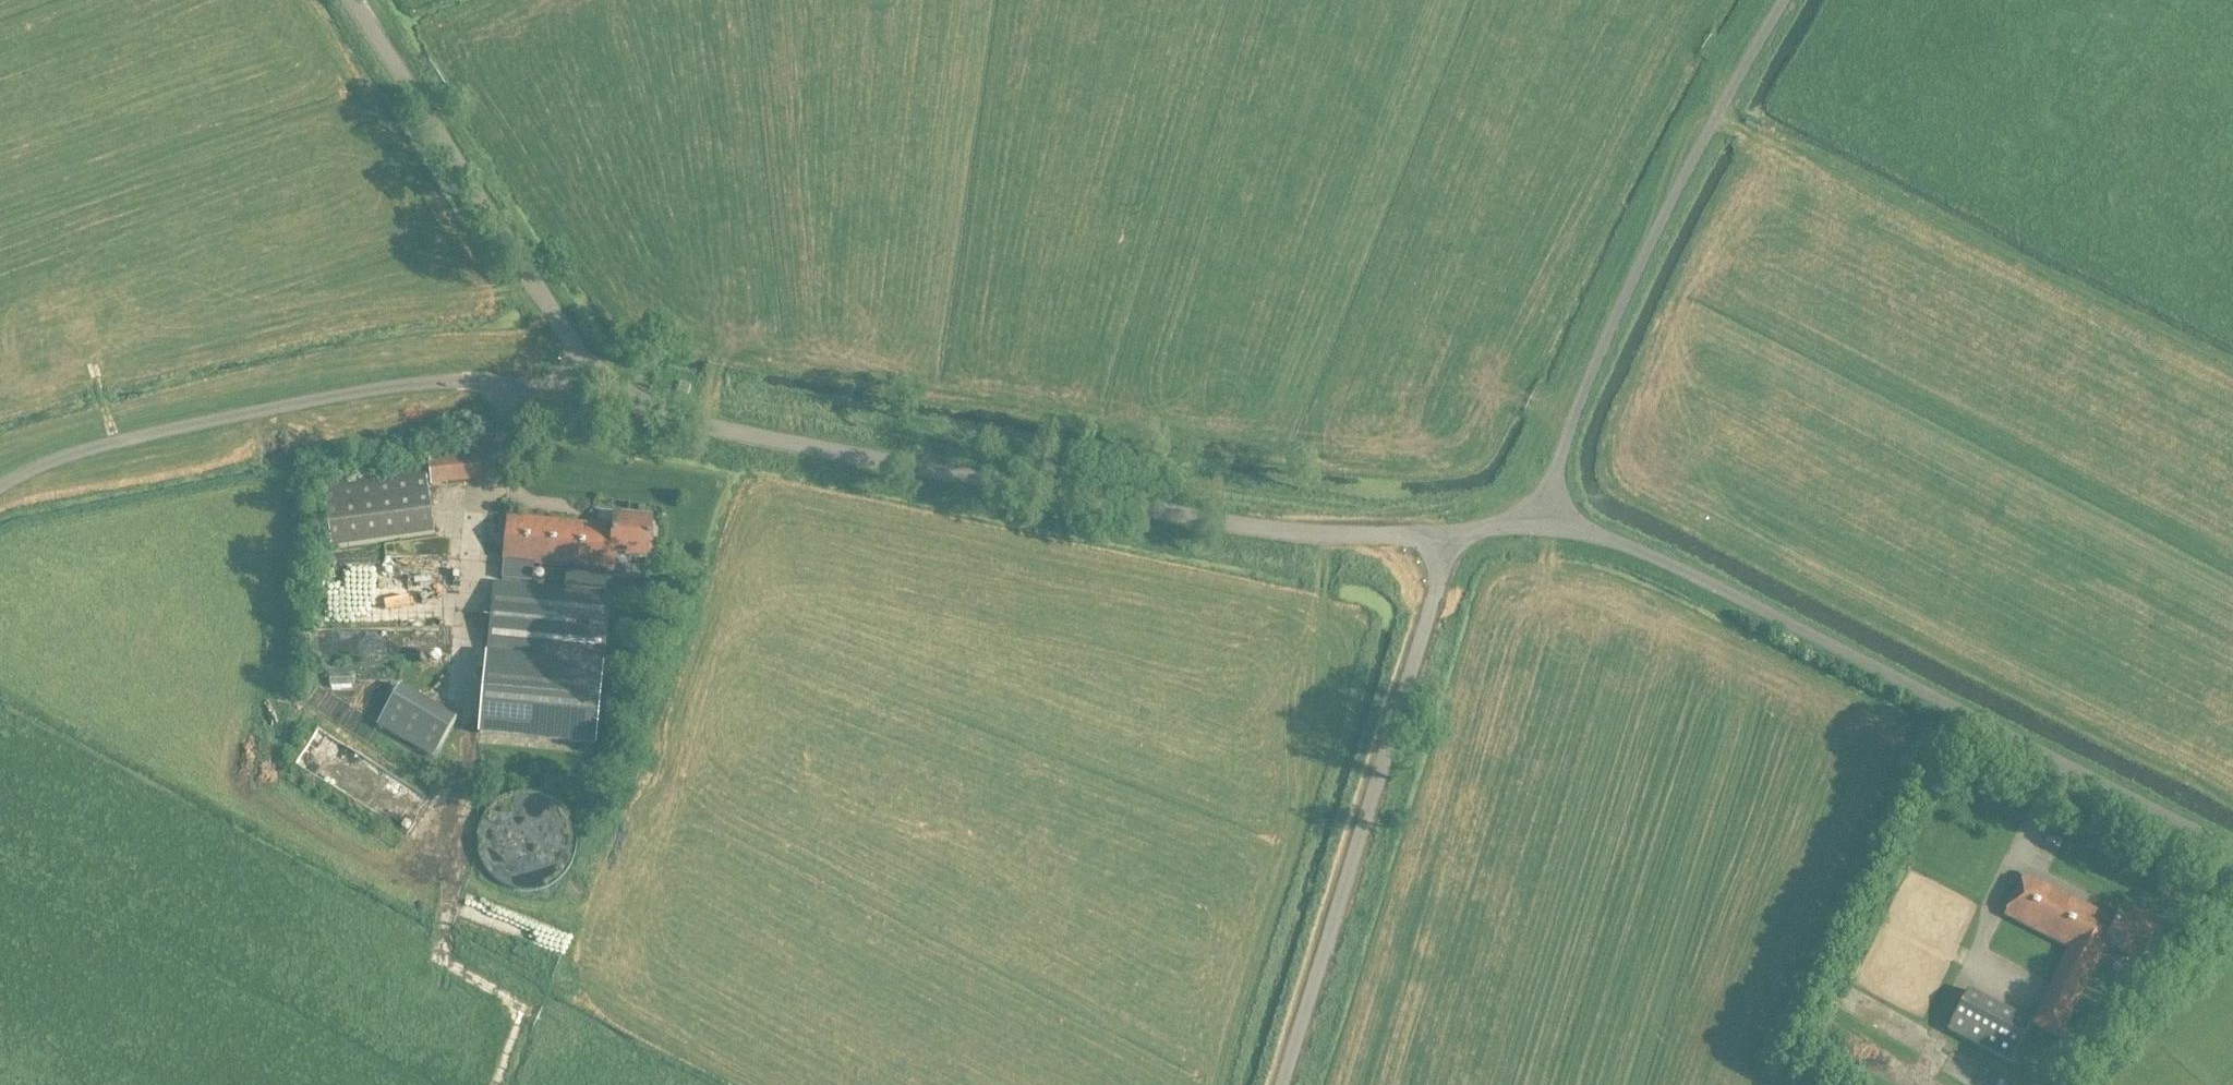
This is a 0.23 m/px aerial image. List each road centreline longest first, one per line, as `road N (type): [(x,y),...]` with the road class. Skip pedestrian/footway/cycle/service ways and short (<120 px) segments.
road 1 (unclassified): [(1456,538),(1194,519),(688,420),(595,387)]
road 2 (unclassified): [(2232,849),(1586,530),(1541,518),(1456,538)]
road 3 (unclassified): [(0,486),(58,456),(318,397),(447,381),(595,387)]
road 4 (unclassified): [(1285,1084),(1456,538)]
road 5 (unclassified): [(595,387),(350,0)]

